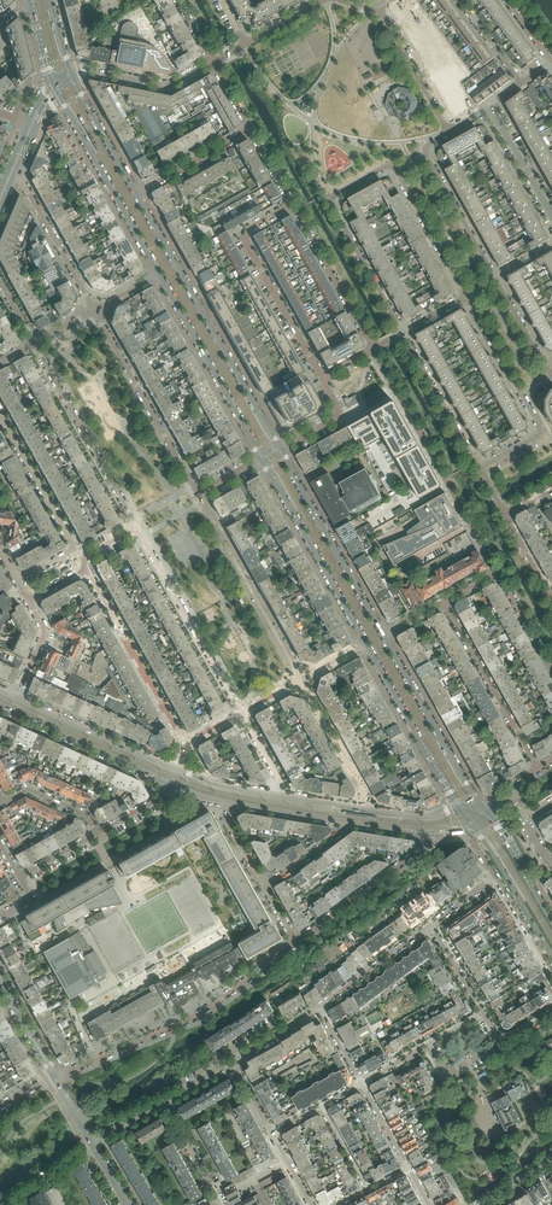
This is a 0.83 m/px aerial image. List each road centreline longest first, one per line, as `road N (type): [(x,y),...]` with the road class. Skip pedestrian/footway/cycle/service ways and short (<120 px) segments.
road 1 (residential): [(402,332),(327,198),(393,167),(466,296)]
road 2 (secondary): [(282,448),(136,194)]
road 3 (residential): [(296,943),(197,1016),(62,1074)]
road 4 (residential): [(373,348),(497,572)]
road 5 (residential): [(466,296),(542,434),(479,469)]
road 6 (residential): [(321,377),(244,237),(292,205)]
road 7 (secondary): [(260,460),(366,645)]
road 8 (residential): [(137,527),(241,713)]
road 9 (secondary): [(383,635),(282,448)]
road 10 (residential): [(301,679),(198,494)]
road 11 (secondary): [(159,275),(260,460)]
road 12 (residential): [(34,344),(137,527)]
road 13 (residential): [(198,494),(95,311)]
road 14 (secondary): [(57,92),(159,275)]
road 15 (residential): [(185,744),(86,569)]
road 16 (secondary): [(482,805),(383,635)]
road 17 (residential): [(444,601),(538,769)]
road 18 (tertiary): [(0,704),(170,785)]
road 19 (secondary): [(366,645),(458,809)]
road 20 (residential): [(496,279),(425,151),(448,131)]
road 21 (tertiary): [(177,770),(16,698)]
road 22 (residential): [(426,832),(418,851),(296,943)]
road 23 (residential): [(292,205),(373,348)]
road 24 (residential): [(95,311),(14,176)]
road 25 (residential): [(479,469),(402,332)]
road 26 (residential): [(0,414),(75,549)]
road 27 (residential): [(71,73),(168,86),(213,62)]
road 28 (residential): [(364,809),(363,790),(301,679)]
road 29 (residential): [(378,6),(448,131)]
road 30 (residential): [(319,1007),(432,924)]
road 31 (residential): [(501,1043),(432,924)]
road 32 (secondary): [(136,194),(71,73)]
road 33 (residential): [(466,1063),(444,1075),(426,1045),(362,1081)]
road 34 (secondary): [(484,841),(551,955)]
road 35 (residential): [(136,194),(250,130)]
road 36 (secondary): [(551,922),(489,813)]
road 37 (residential): [(551,216),(489,111)]

